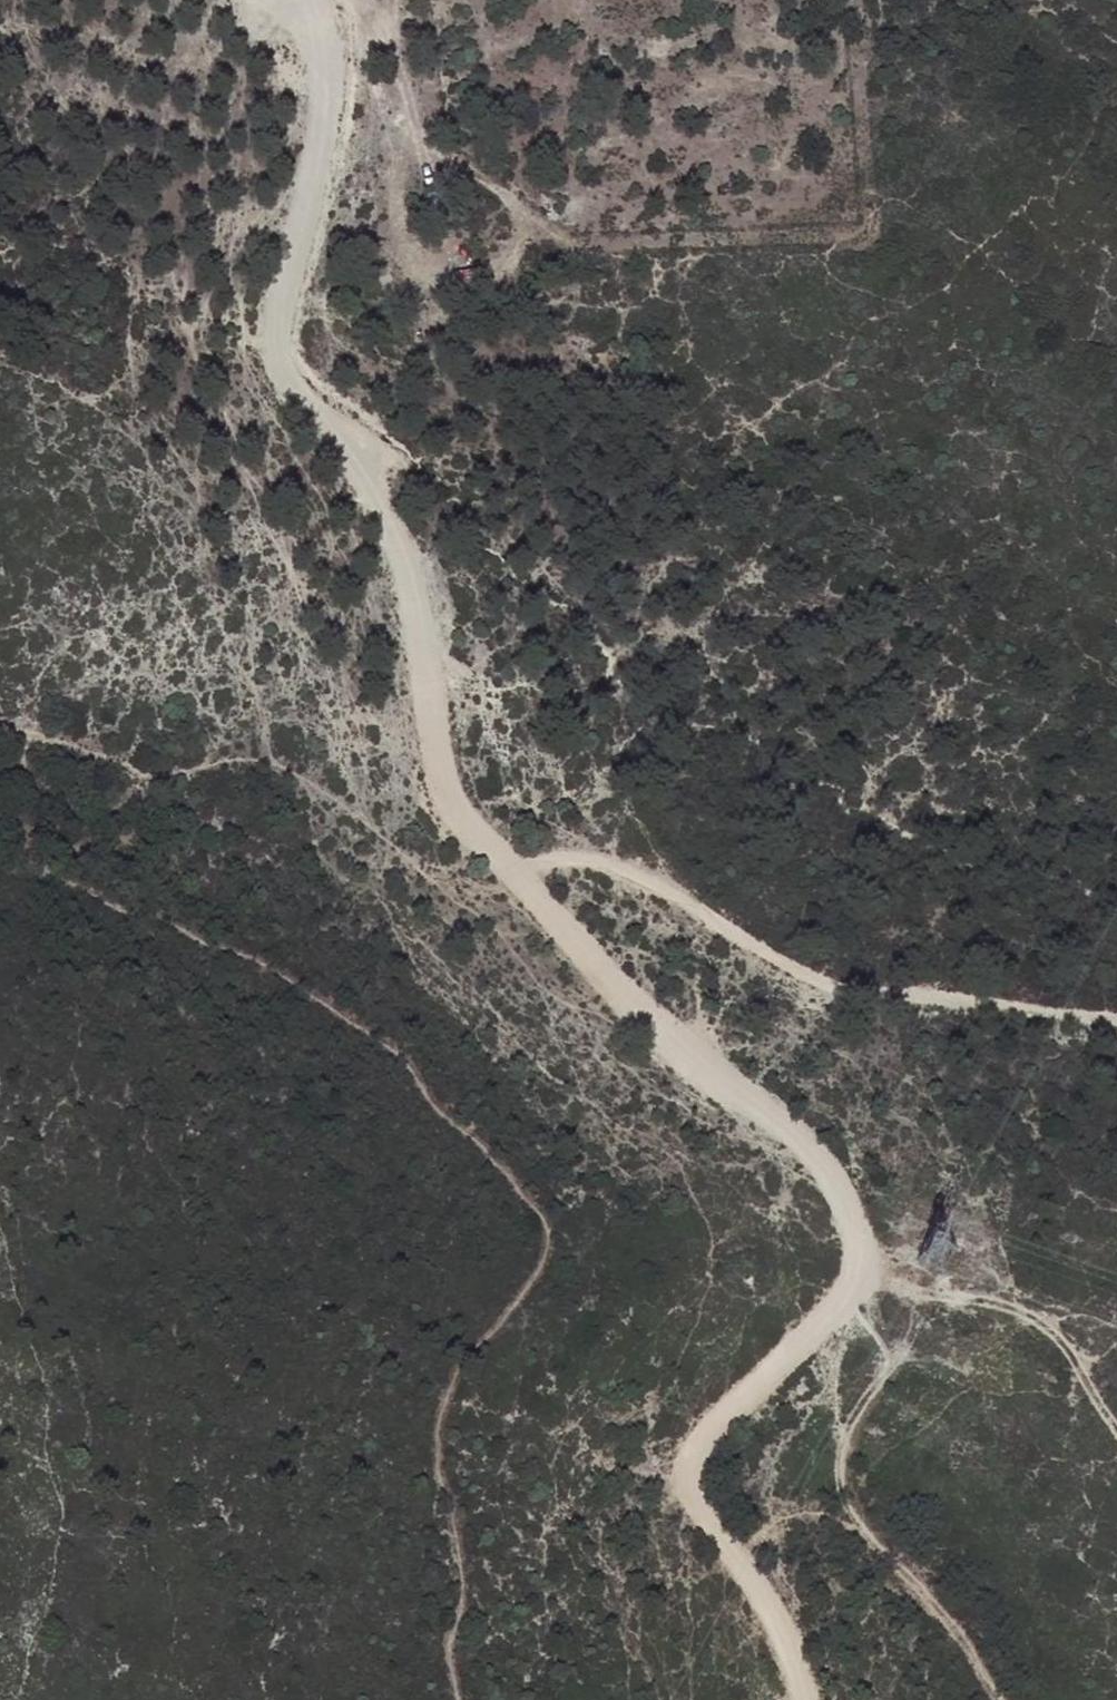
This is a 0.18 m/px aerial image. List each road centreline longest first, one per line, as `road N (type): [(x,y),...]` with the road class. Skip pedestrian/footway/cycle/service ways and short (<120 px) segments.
road 1 (track): [(1116,1023),(803,973),(615,870),(568,859),(509,871),(456,798),(404,564),(276,338),(332,76),(329,51),(293,0)]
road 2 (track): [(814,1699),(795,1630),(729,1516),(712,1447),(867,1286),(860,1199),(777,1103),(653,1015),(509,871)]

